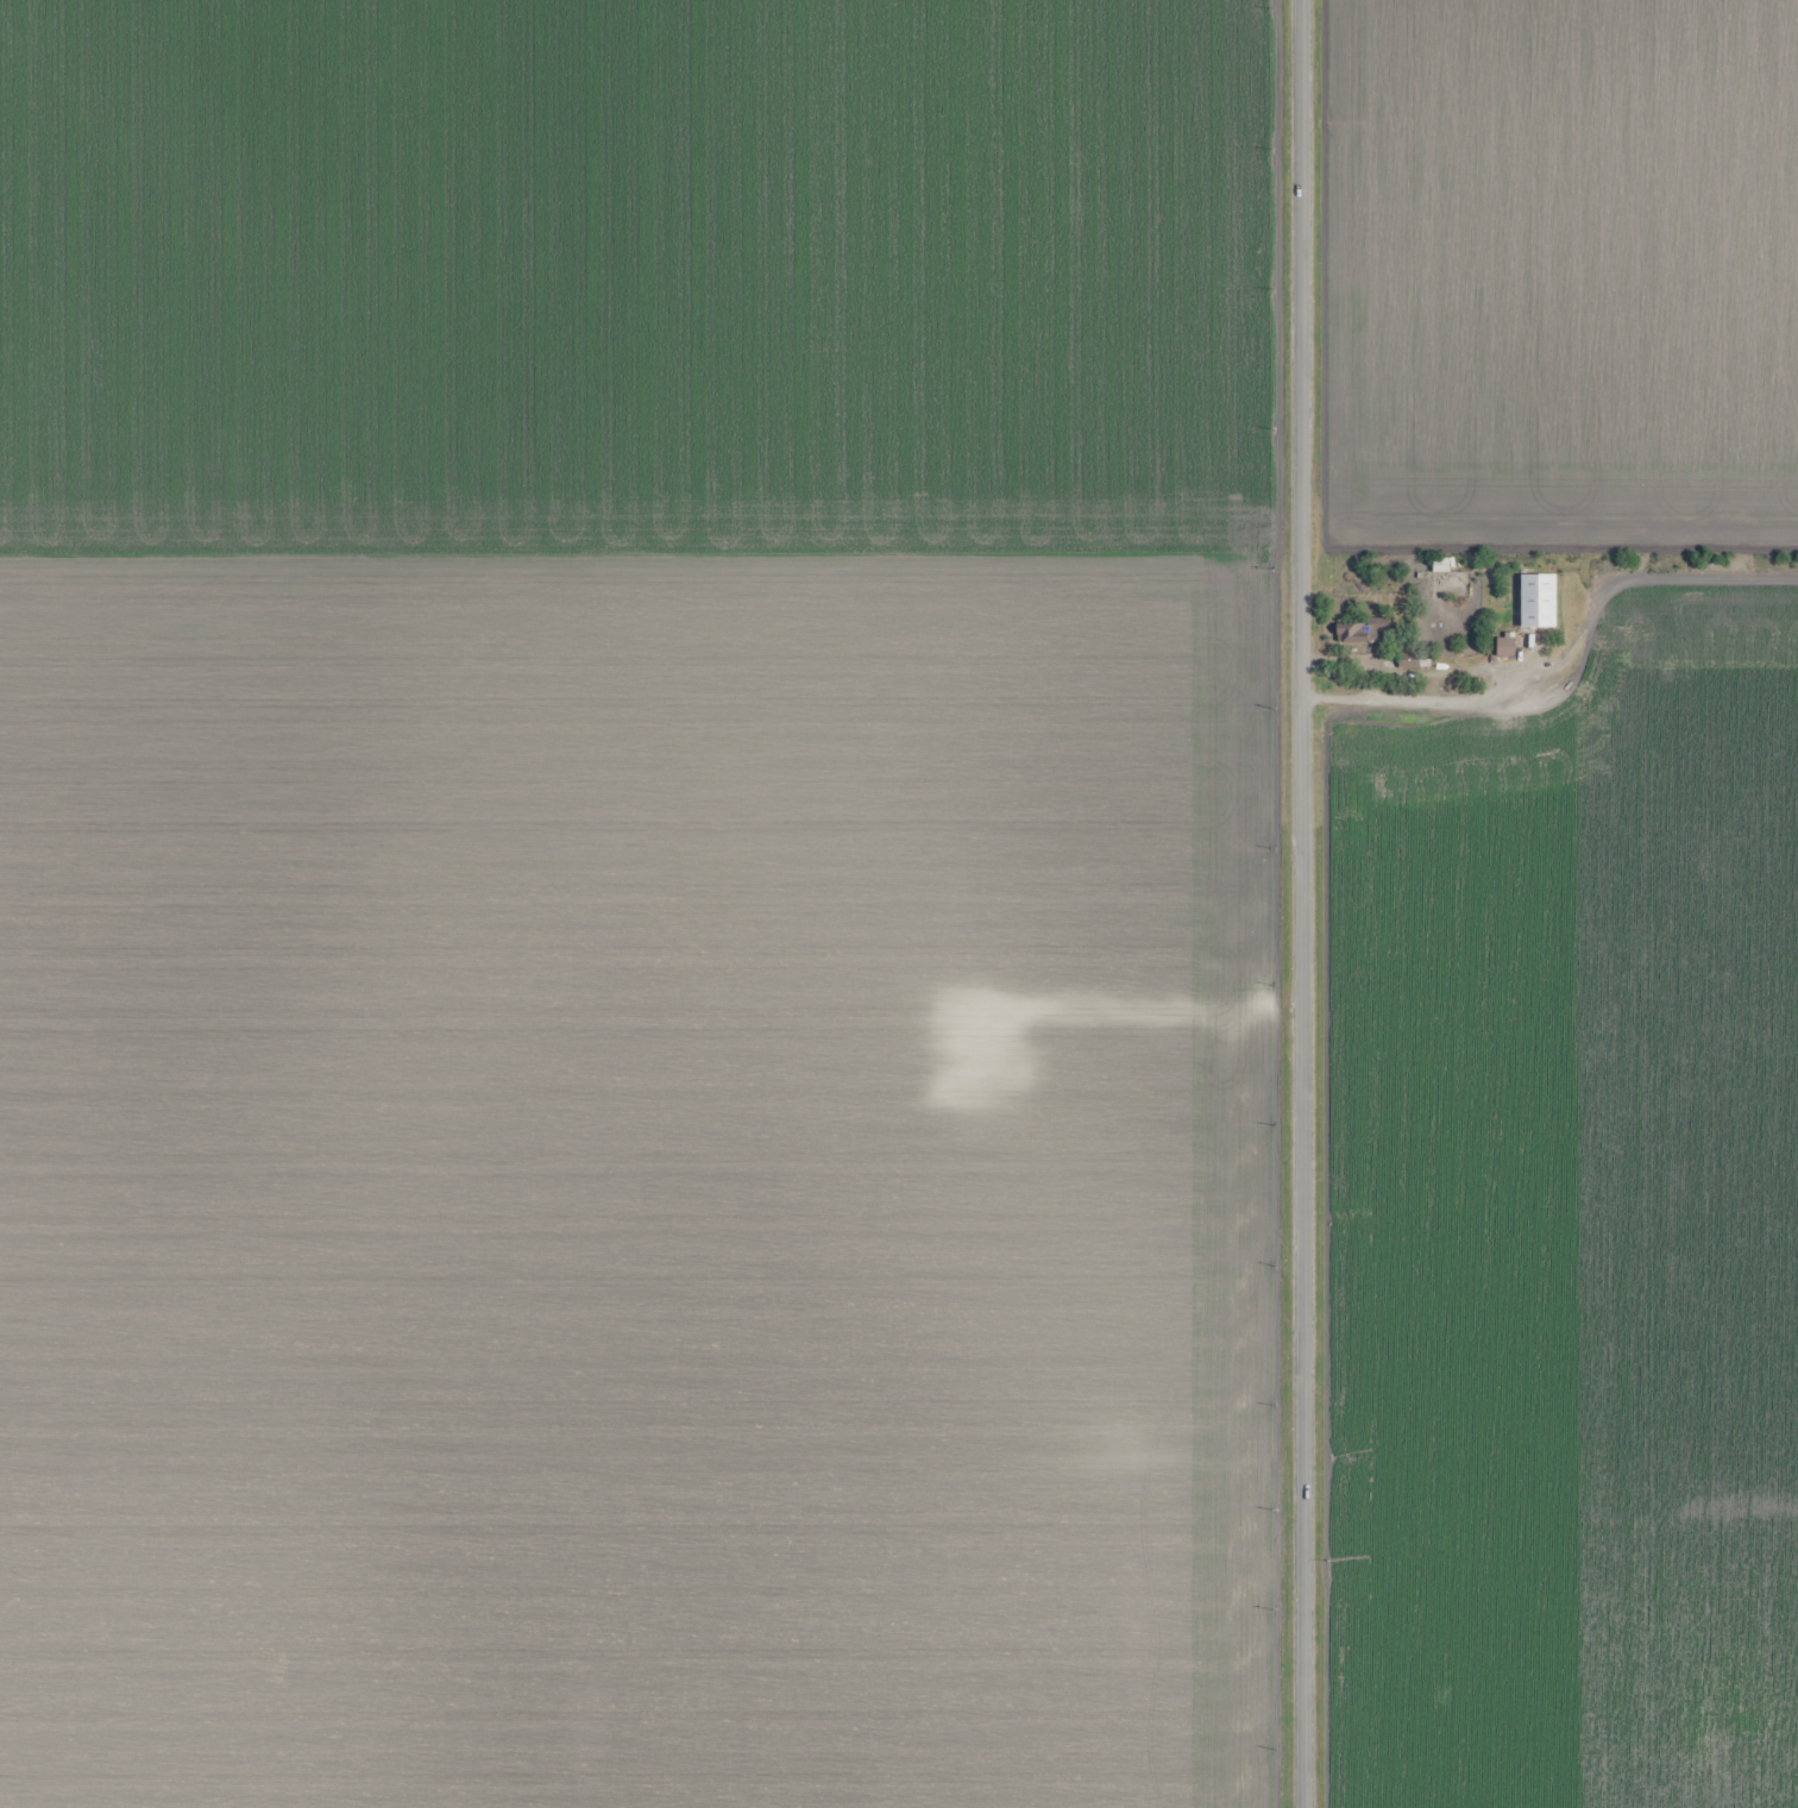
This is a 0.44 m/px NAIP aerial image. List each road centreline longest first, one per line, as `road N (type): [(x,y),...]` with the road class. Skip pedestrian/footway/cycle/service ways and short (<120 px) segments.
road 1 (residential): [(1304,0),(1307,1807)]

